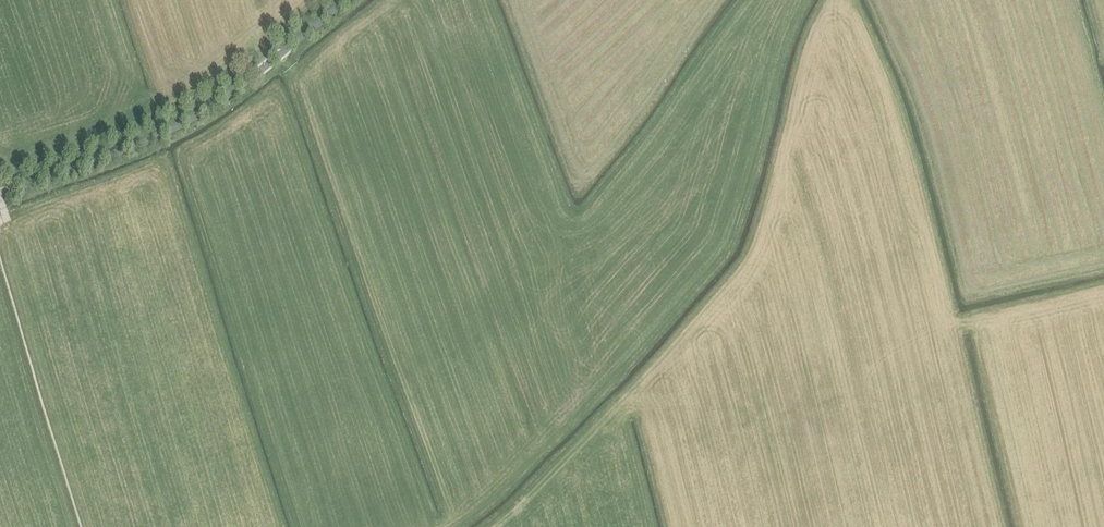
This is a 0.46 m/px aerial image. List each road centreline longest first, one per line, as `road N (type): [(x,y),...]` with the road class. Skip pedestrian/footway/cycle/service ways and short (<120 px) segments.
road 1 (unclassified): [(0,191),(165,129),(339,0)]

